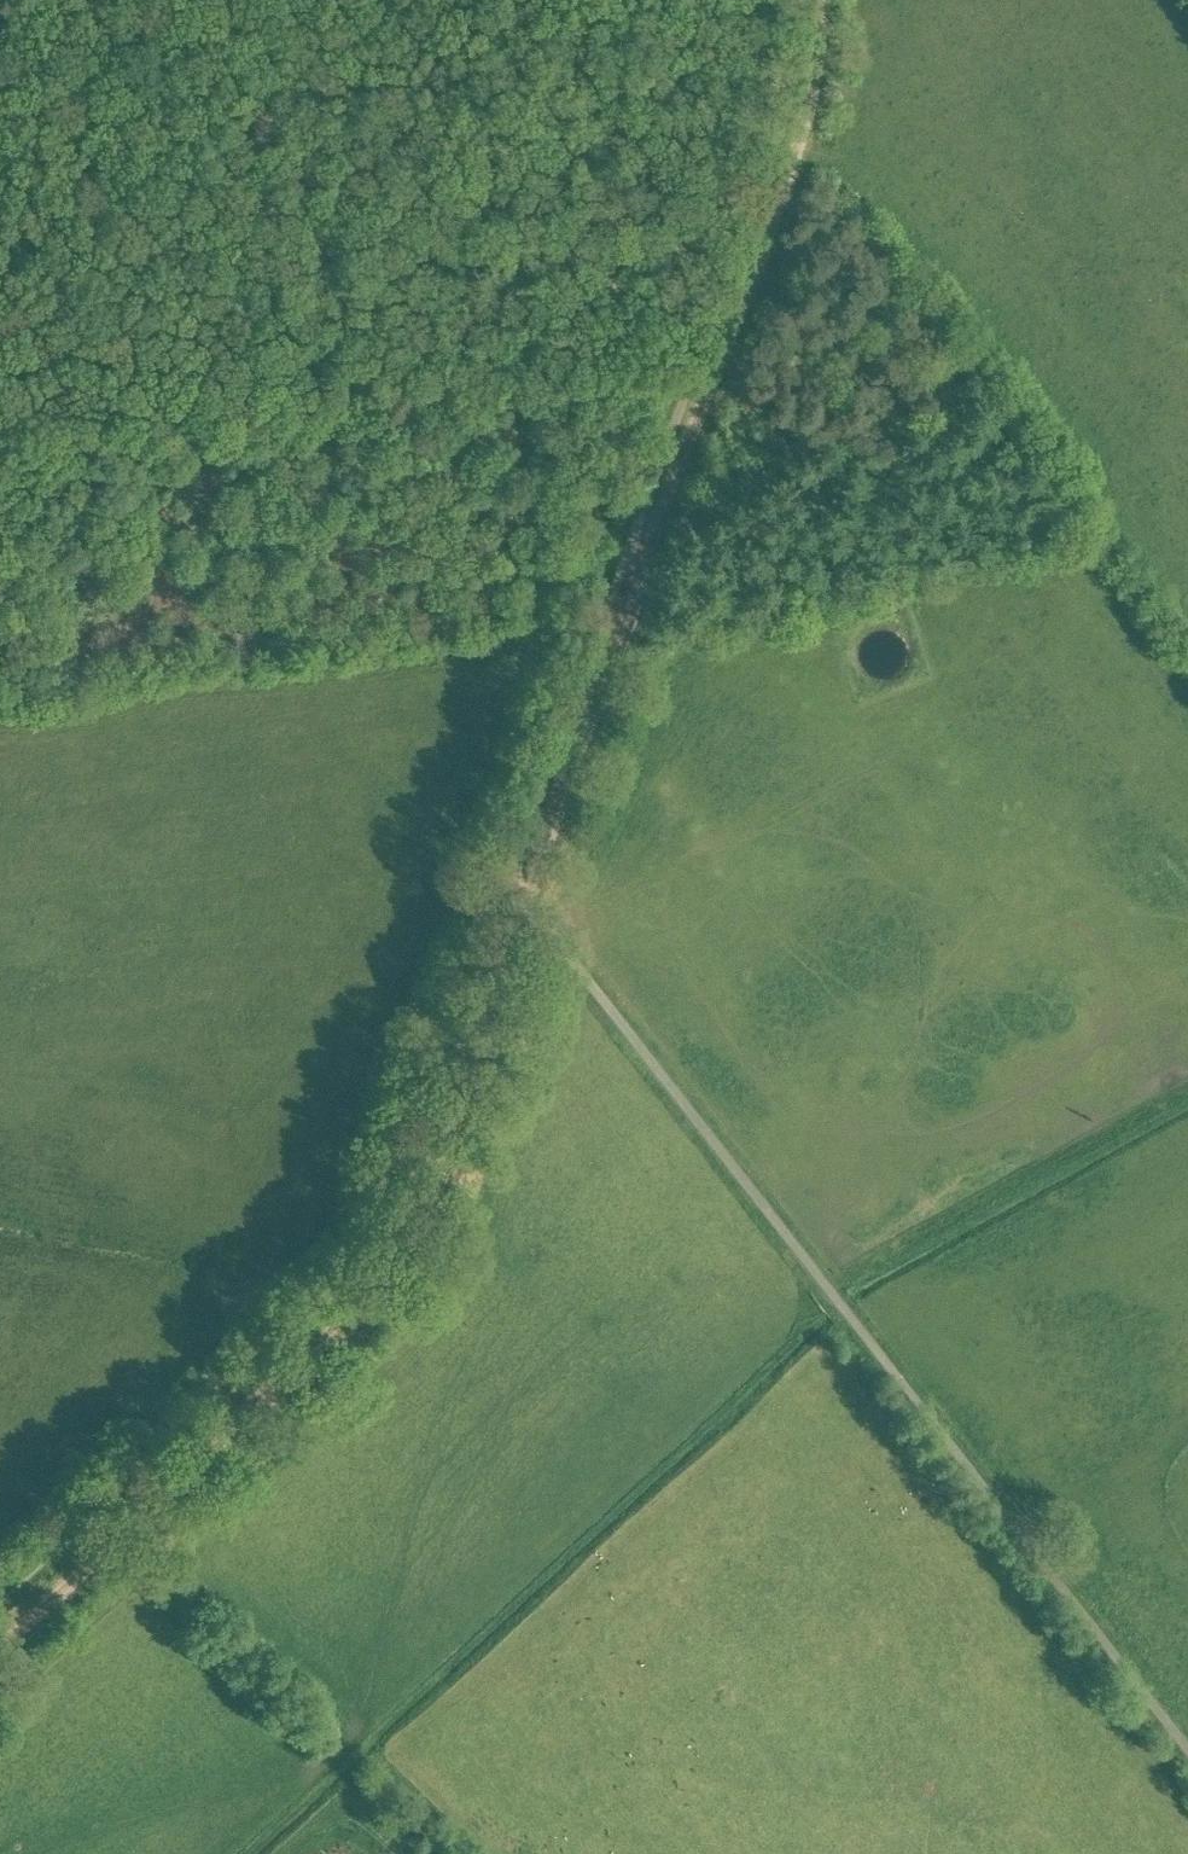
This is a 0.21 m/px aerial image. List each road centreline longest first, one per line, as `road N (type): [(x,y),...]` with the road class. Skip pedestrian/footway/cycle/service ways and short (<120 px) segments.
road 1 (track): [(525,902),(795,138),(819,0)]
road 2 (track): [(0,1646),(378,1290),(427,1188),(525,902)]

